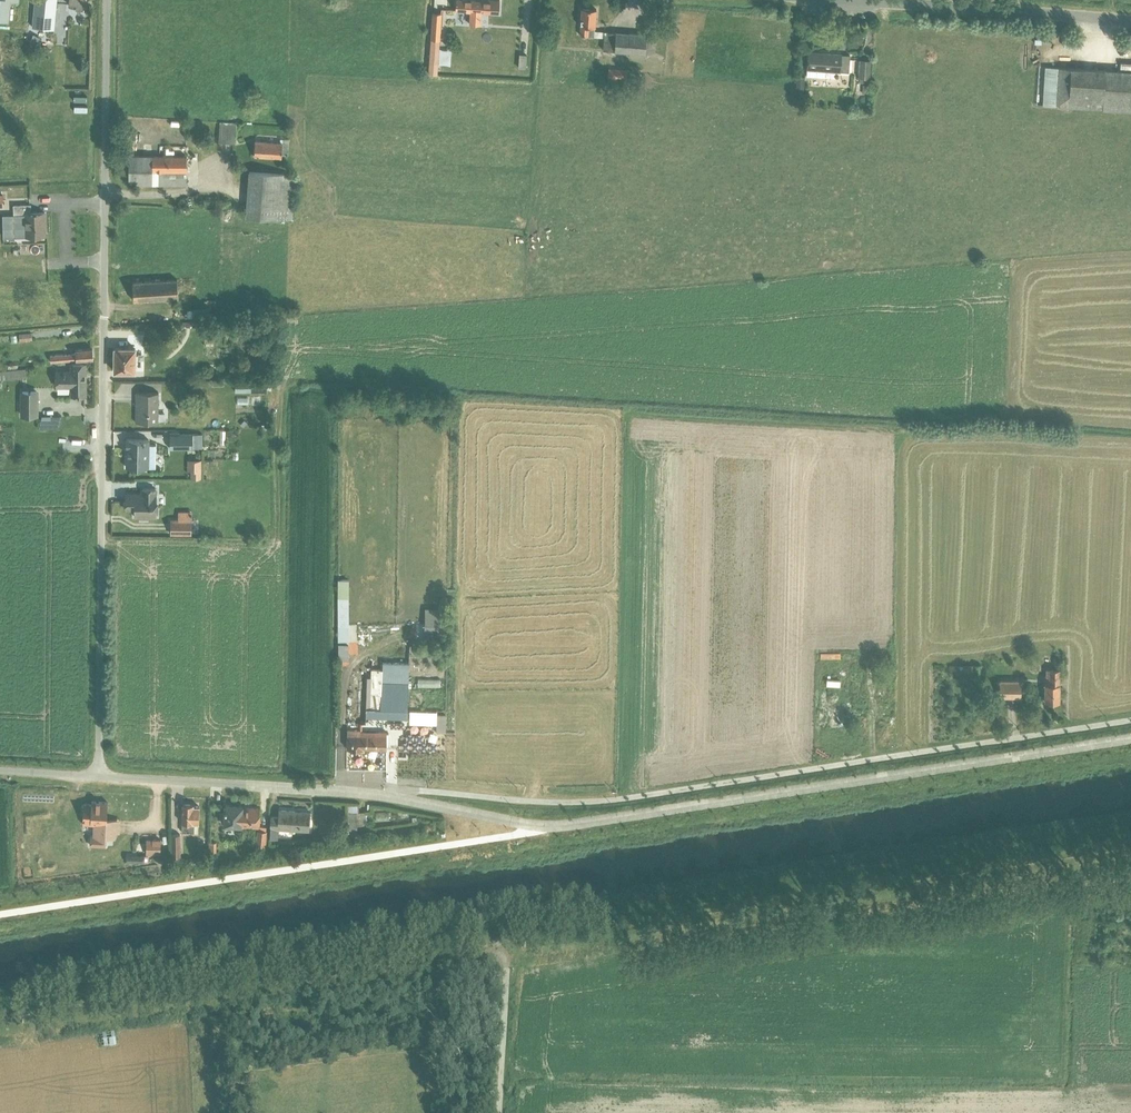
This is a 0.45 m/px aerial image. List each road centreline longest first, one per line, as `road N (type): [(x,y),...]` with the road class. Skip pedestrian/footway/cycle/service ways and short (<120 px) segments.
road 1 (unclassified): [(99,777),(108,0)]
road 2 (unclassified): [(361,790),(626,798),(1130,719)]
road 3 (unclassified): [(1130,736),(540,824)]
road 4 (unclassified): [(540,824),(0,911)]
road 5 (tertiary): [(1130,22),(852,0)]
road 6 (unclassified): [(99,777),(361,790)]
road 7 (unclassified): [(361,790),(540,824)]
road 8 (unclassified): [(501,1112),(507,943)]

